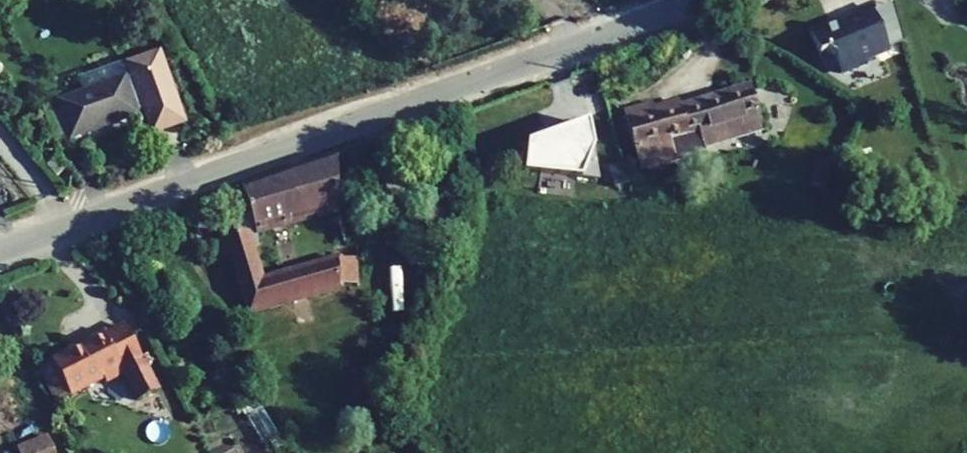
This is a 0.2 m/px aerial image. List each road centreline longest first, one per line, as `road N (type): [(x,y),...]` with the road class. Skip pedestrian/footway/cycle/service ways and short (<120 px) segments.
road 1 (residential): [(0,247),(696,0)]

